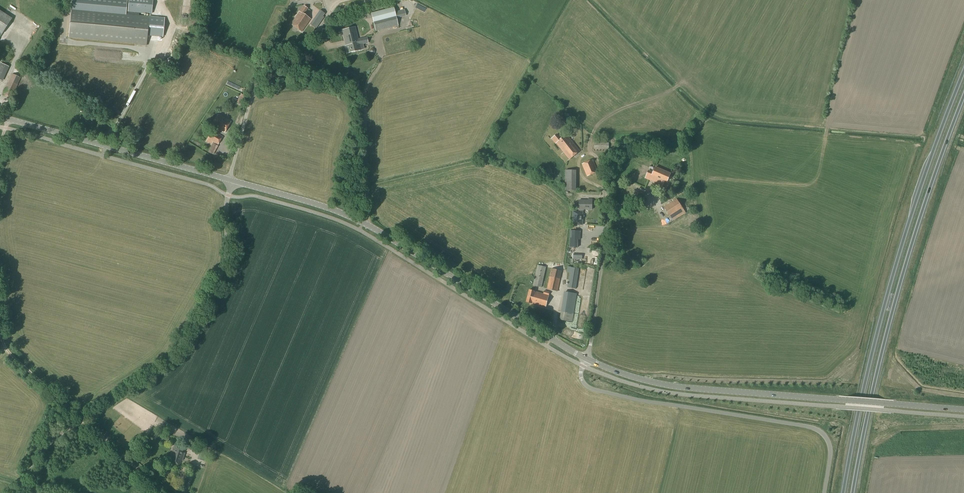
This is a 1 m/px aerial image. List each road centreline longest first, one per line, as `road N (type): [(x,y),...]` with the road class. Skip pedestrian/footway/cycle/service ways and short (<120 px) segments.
road 1 (trunk): [(963,70),(899,250),(842,492)]
road 2 (trunk): [(852,492),(909,251),(963,97)]
road 3 (secondary): [(586,359),(354,219),(230,180)]
road 4 (unclassified): [(18,492),(53,439),(177,348),(222,276),(230,180)]
road 5 (secondary): [(963,409),(676,386),(586,359)]
road 6 (unclassified): [(582,367),(581,382),(596,391),(820,431),(830,447),(825,492)]
road 7 (track): [(166,492),(5,350),(0,327)]
road 8 (secondary): [(230,180),(7,119)]

